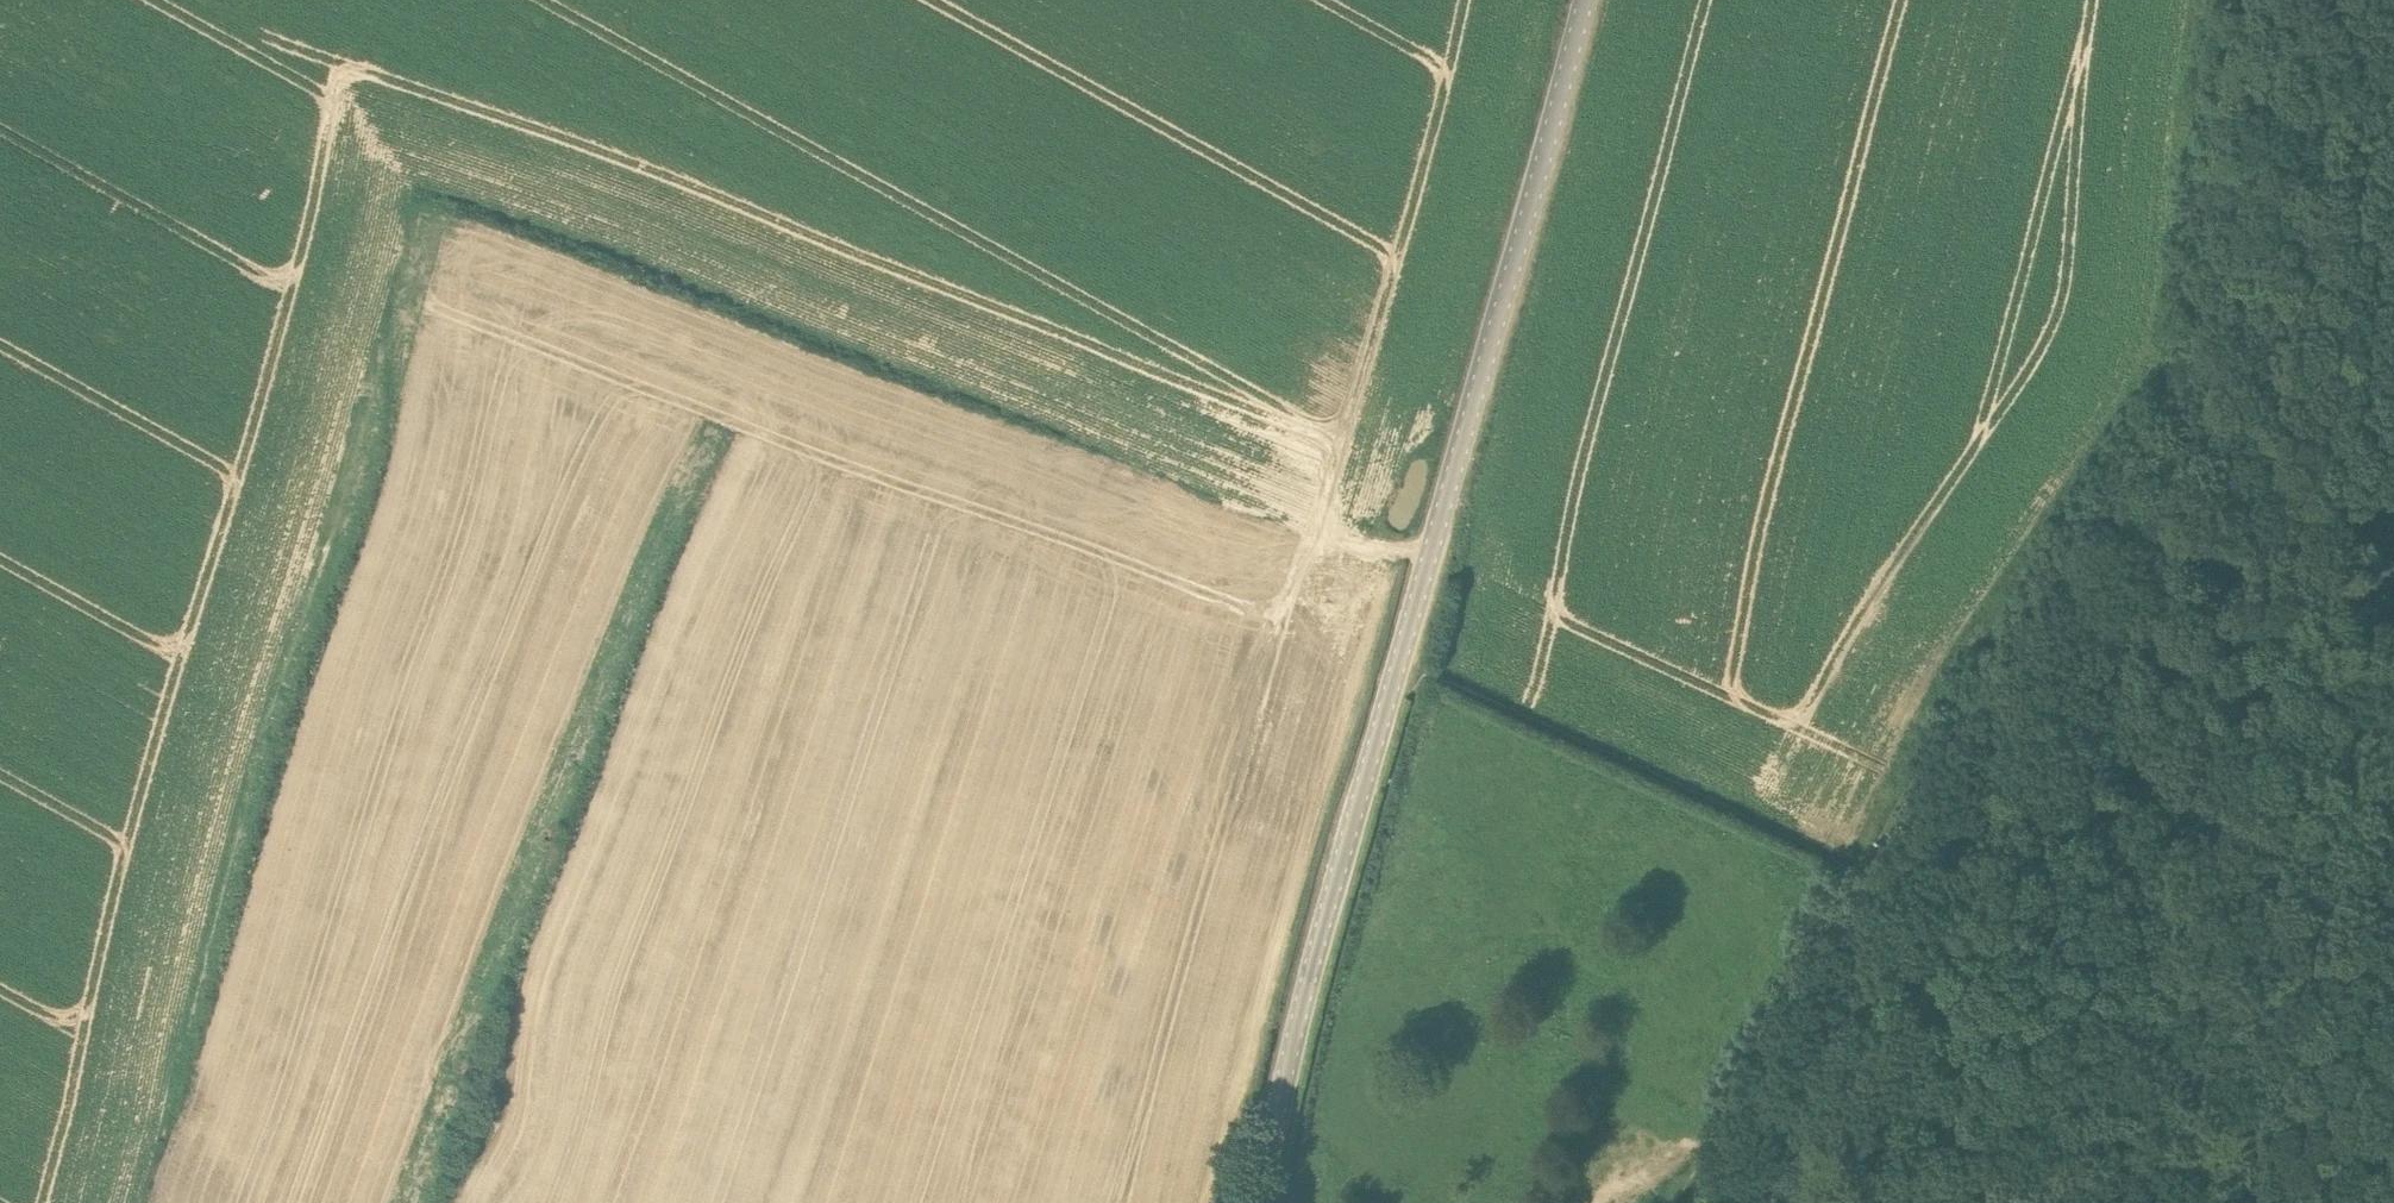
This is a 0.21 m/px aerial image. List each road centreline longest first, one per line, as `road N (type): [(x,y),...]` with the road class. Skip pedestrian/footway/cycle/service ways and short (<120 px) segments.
road 1 (tertiary): [(1262,1202),(1348,827),(1583,0)]
road 2 (track): [(2121,526),(2181,470),(2256,105),(2257,0)]

